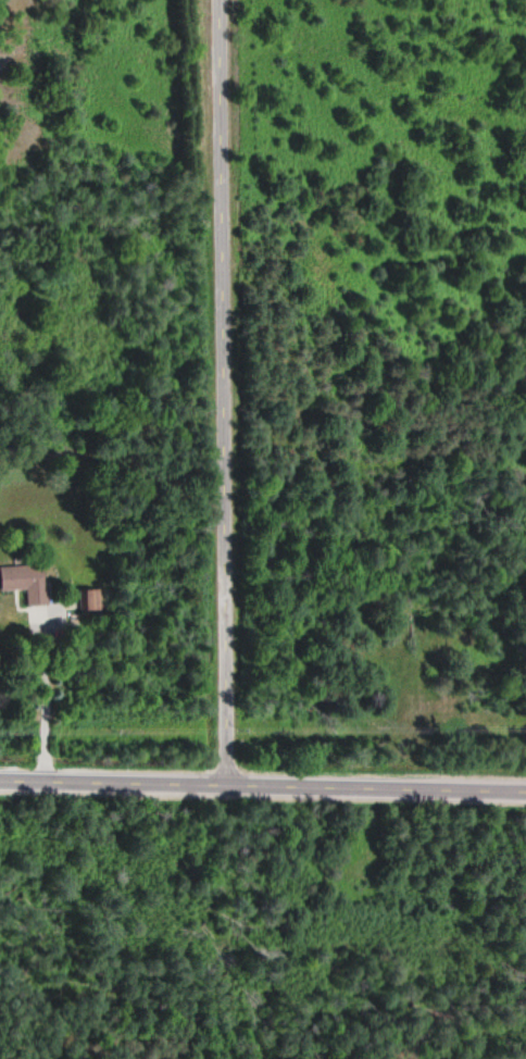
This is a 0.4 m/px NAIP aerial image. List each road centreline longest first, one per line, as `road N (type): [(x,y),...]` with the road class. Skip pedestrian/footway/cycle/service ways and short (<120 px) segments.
road 1 (residential): [(225,787),(219,0)]
road 2 (tertiary): [(525,793),(0,782)]

